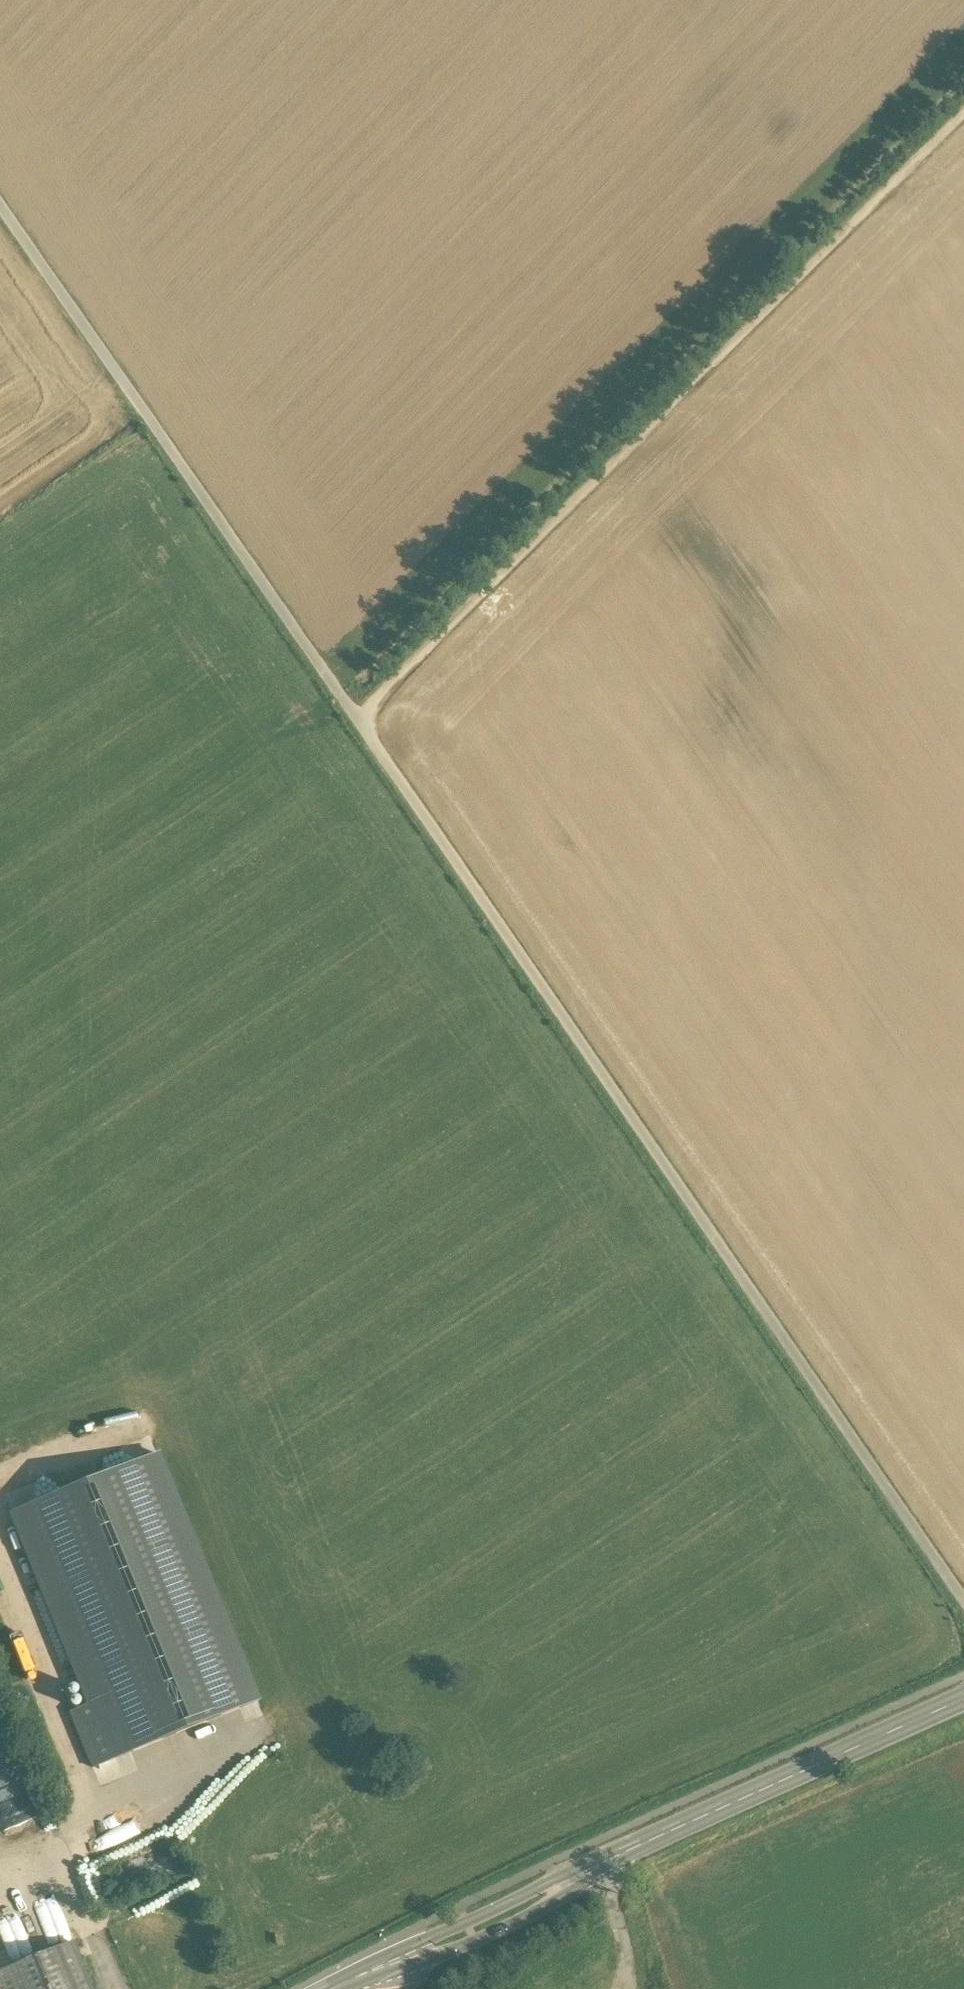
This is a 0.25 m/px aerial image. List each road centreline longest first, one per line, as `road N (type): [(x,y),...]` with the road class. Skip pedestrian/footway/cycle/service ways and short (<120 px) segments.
road 1 (track): [(0,206),(963,1596)]
road 2 (track): [(361,724),(963,111)]
road 3 (tertiary): [(331,1988),(473,1932),(694,1819),(963,1698)]

